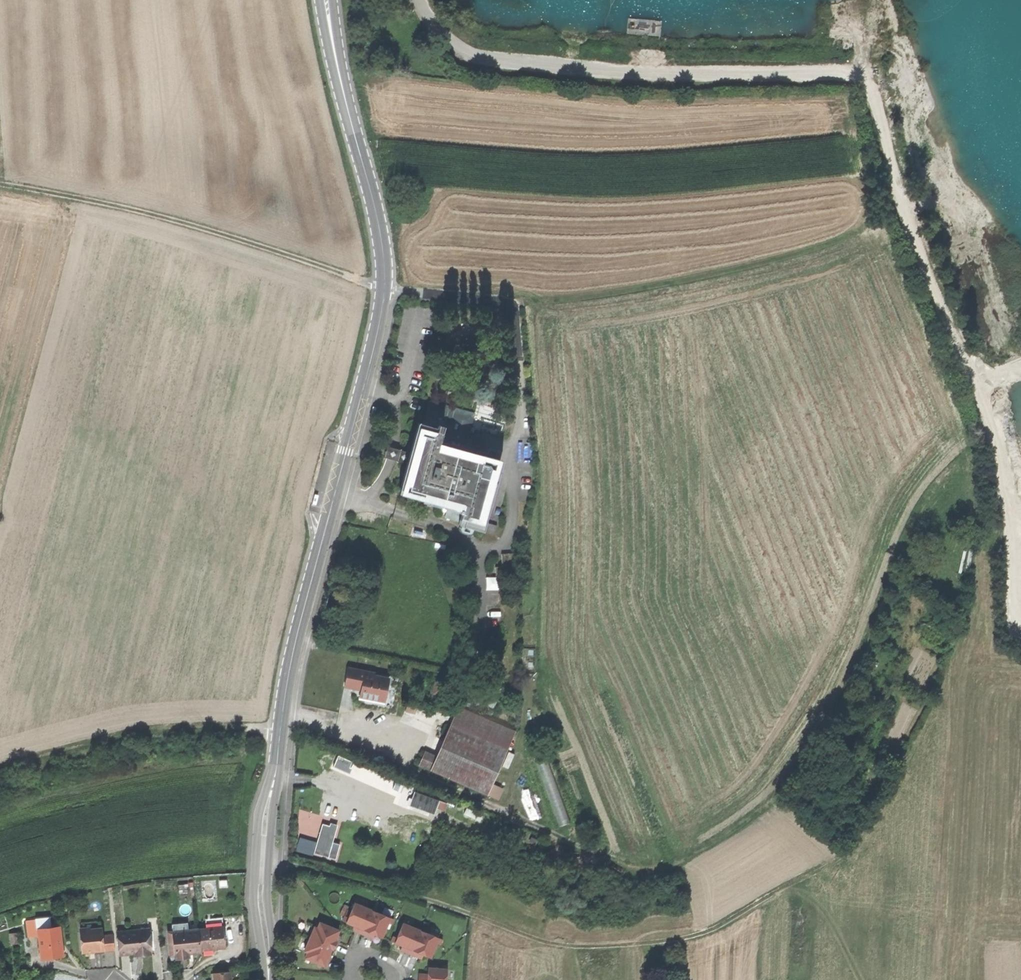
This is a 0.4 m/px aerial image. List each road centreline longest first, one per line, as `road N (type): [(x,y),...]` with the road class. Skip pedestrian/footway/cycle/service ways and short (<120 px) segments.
road 1 (track): [(422,0),(440,39),(478,58),(657,75),(844,69),(868,77),(968,362),(1020,378)]
road 2 (track): [(896,561),(849,691),(805,765),(750,822),(663,869),(610,861),(427,779),(372,745),(282,714)]
road 3 (secondary): [(326,0),(387,290),(298,632),(278,753)]
road 4 (track): [(849,850),(700,933),(601,946),(548,943),(426,899),(255,859)]
road 5 (track): [(387,290),(202,230),(0,190)]
road 6 (track): [(871,230),(778,259),(514,306)]
road 7 (track): [(0,768),(146,731),(280,729)]
road 8 (secondary): [(278,753),(255,859),(266,979)]
road 9 (secondary): [(271,979),(267,887),(278,753)]

